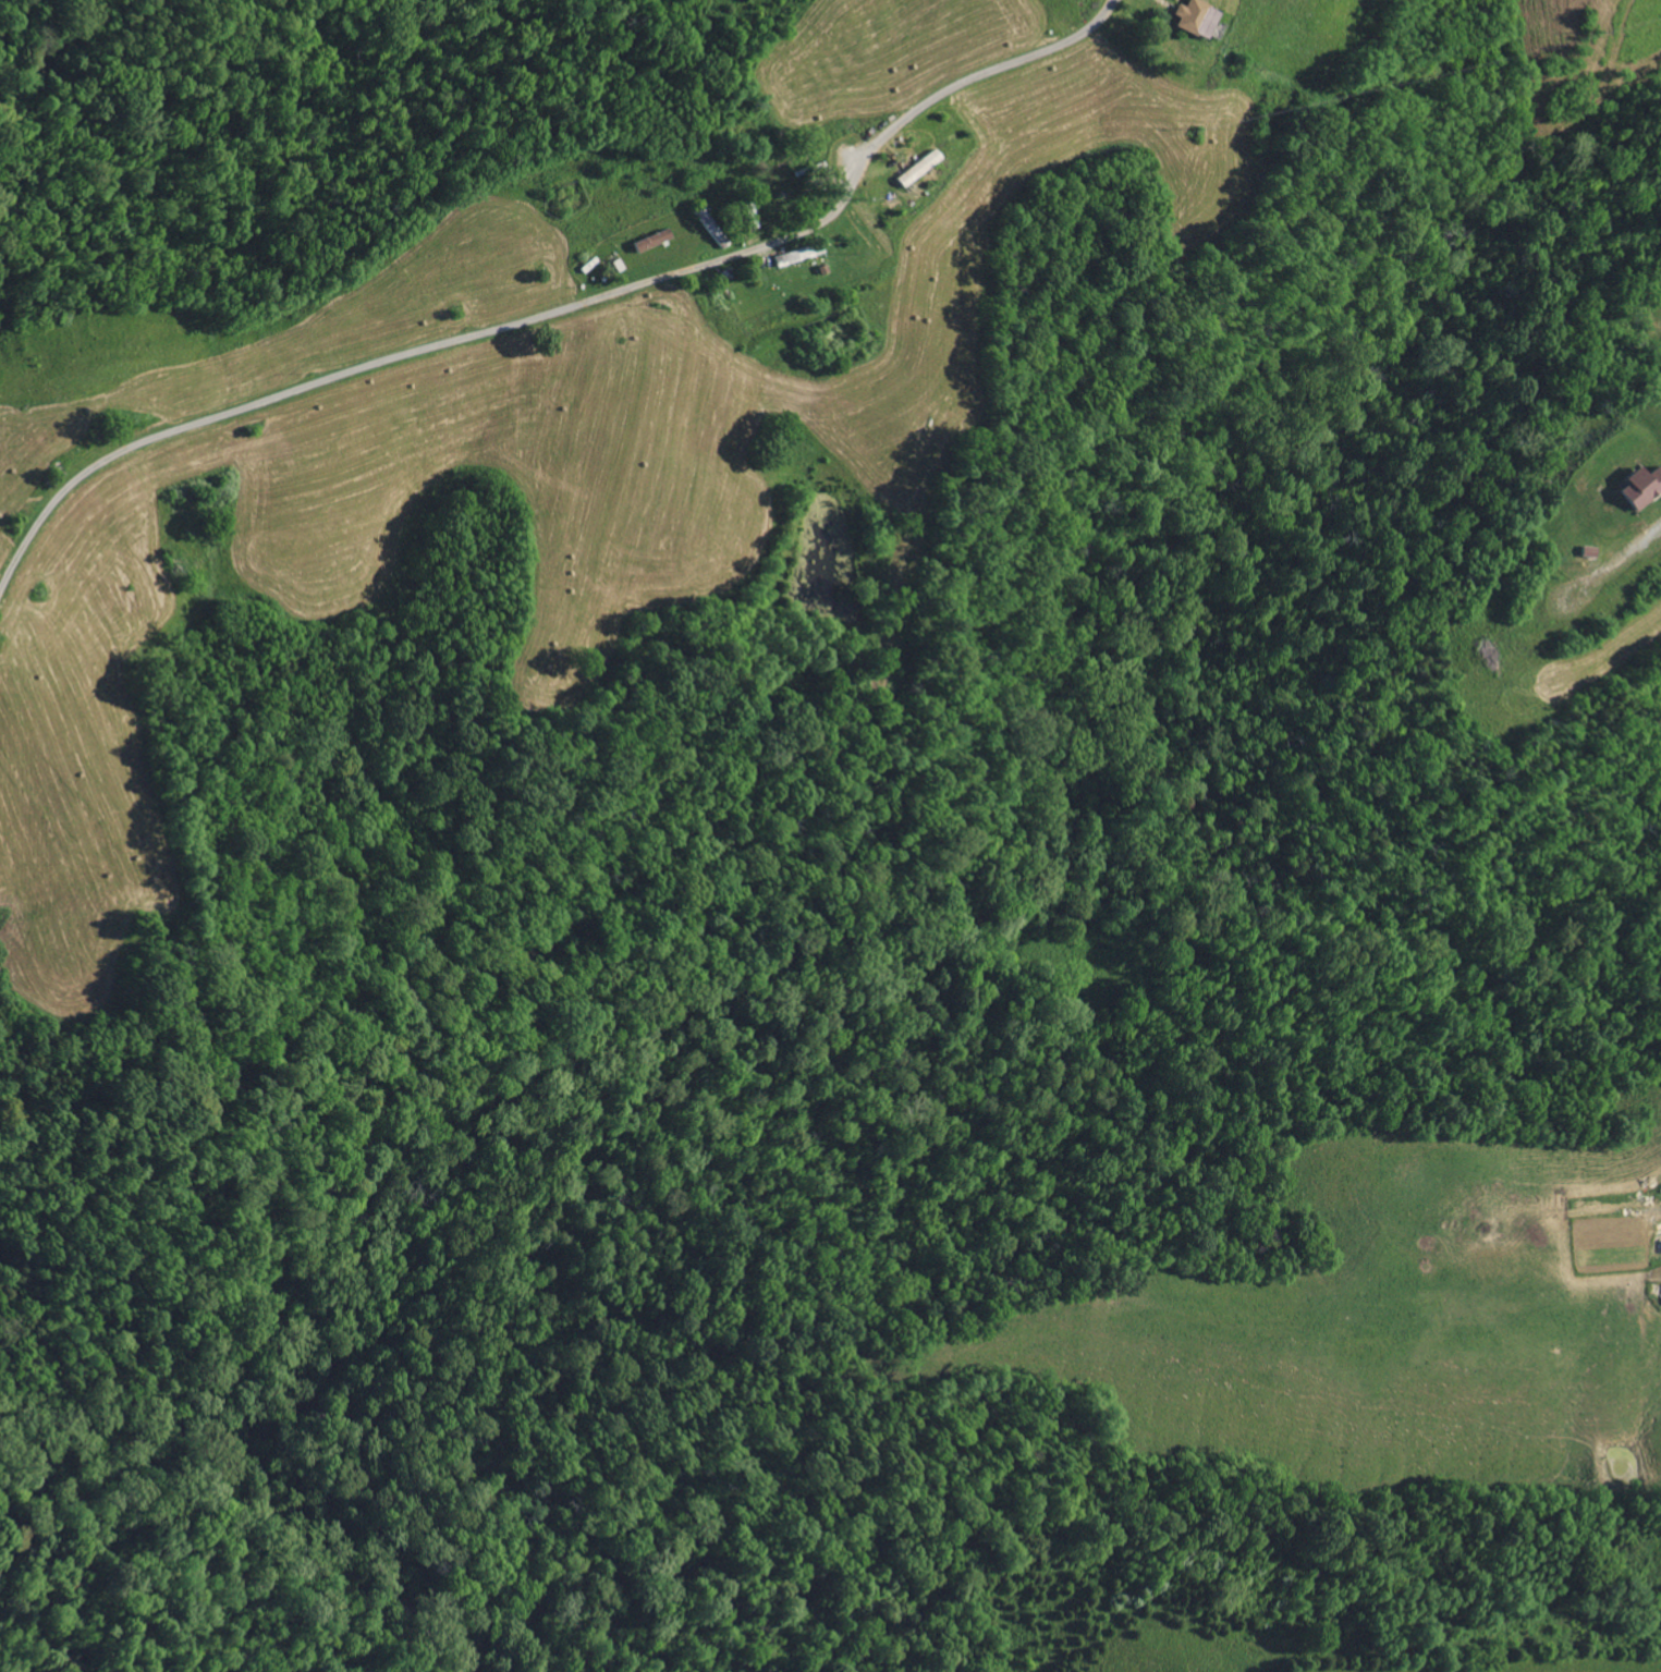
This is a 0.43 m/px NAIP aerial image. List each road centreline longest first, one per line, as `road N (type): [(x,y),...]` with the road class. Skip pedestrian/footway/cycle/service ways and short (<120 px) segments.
road 1 (residential): [(826,192),(855,141),(890,113),(955,75),(1048,40),(1090,0)]

